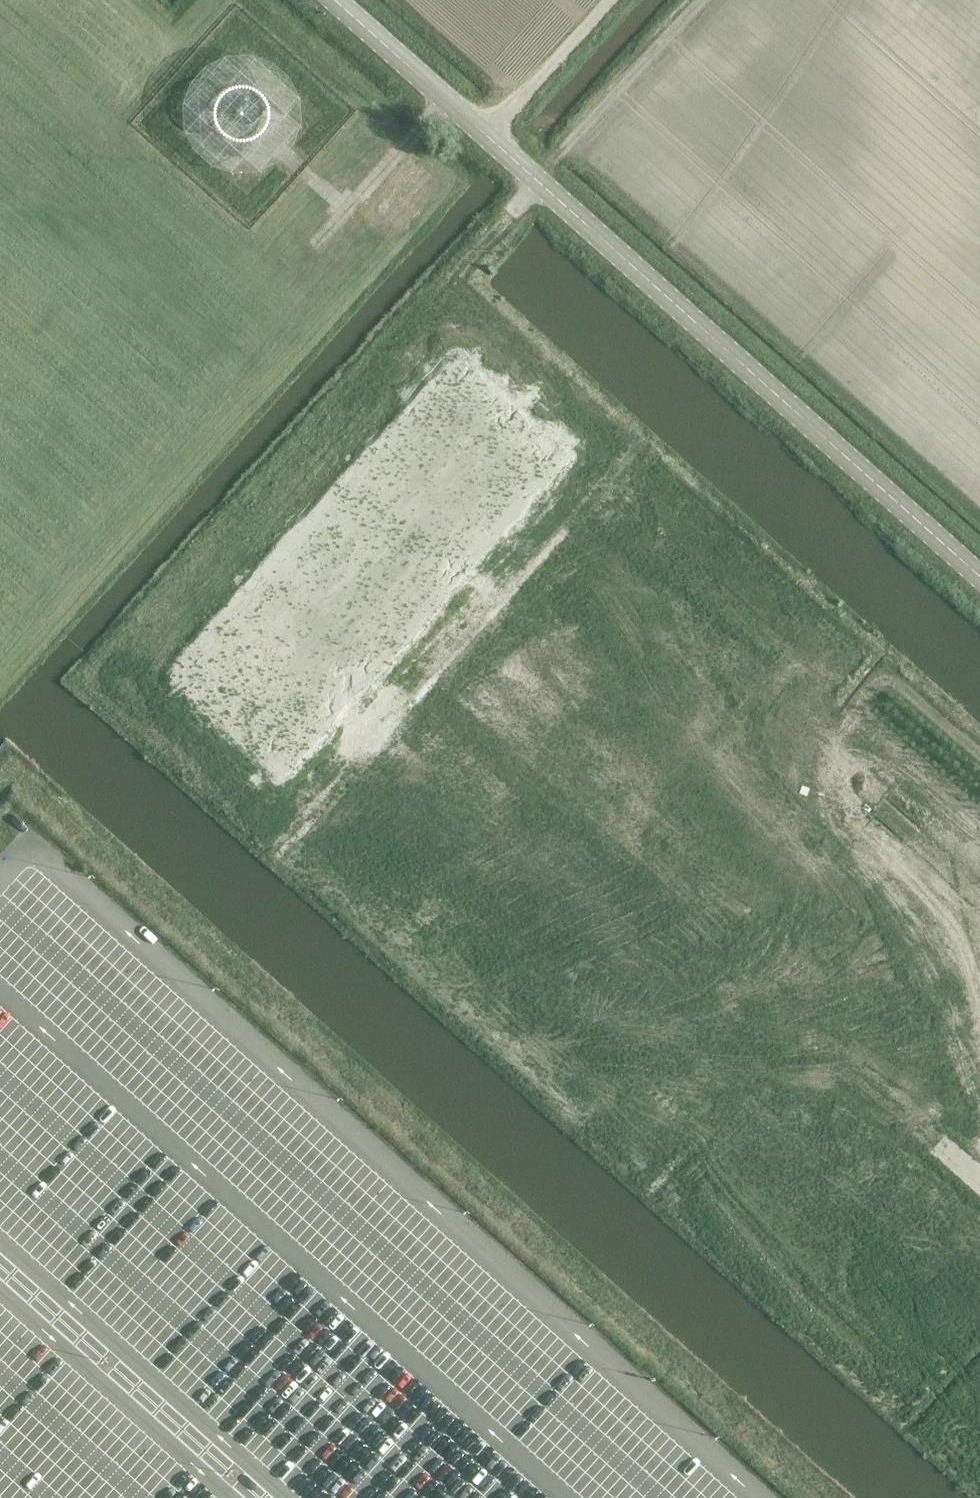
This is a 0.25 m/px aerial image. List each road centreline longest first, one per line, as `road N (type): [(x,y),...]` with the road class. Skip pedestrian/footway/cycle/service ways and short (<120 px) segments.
road 1 (tertiary): [(979,577),(334,0)]
road 2 (track): [(488,137),(610,0)]

